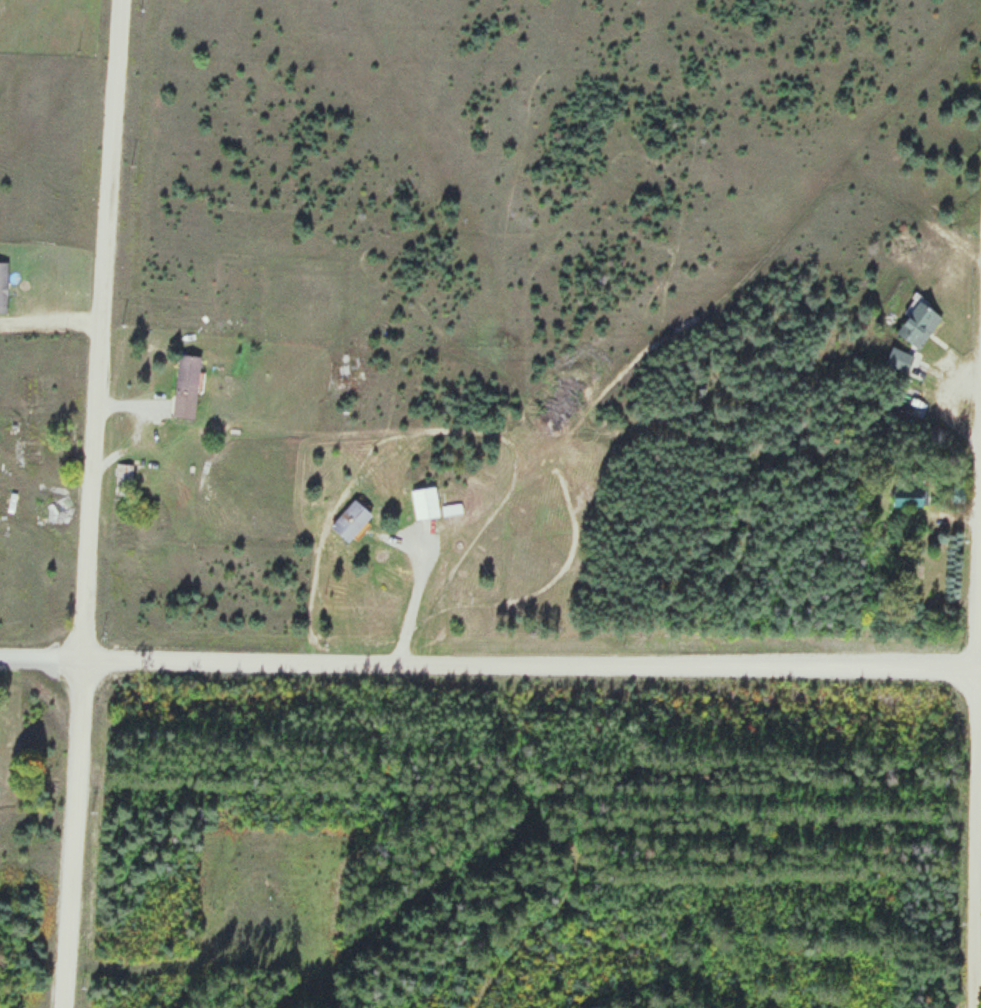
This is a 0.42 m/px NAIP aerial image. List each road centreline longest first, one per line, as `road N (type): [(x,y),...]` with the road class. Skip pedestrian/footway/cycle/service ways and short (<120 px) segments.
road 1 (residential): [(62,1007),(122,0)]
road 2 (residential): [(0,660),(980,671)]
road 3 (residential): [(975,1007),(980,441)]

